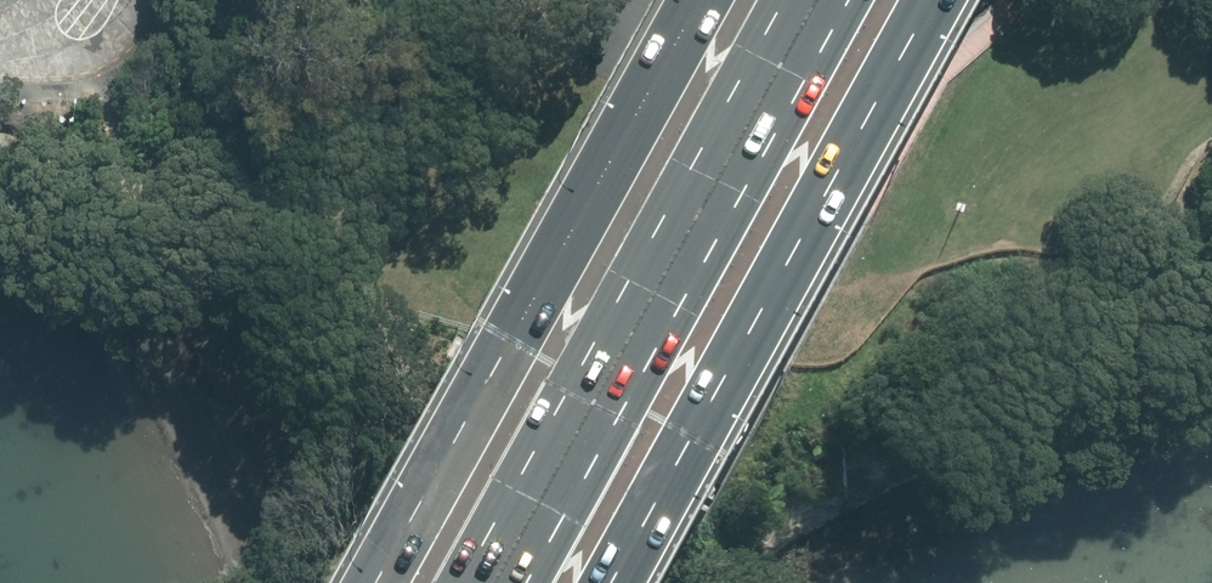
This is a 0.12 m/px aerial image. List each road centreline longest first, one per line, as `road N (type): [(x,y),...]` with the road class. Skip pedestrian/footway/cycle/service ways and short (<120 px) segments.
road 1 (motorway): [(935,0),(611,582)]
road 2 (motorway): [(377,582),(700,0)]
road 3 (motorway): [(495,582),(817,0)]
road 4 (residential): [(744,0),(697,49),(648,61),(611,48),(601,33),(618,0)]

